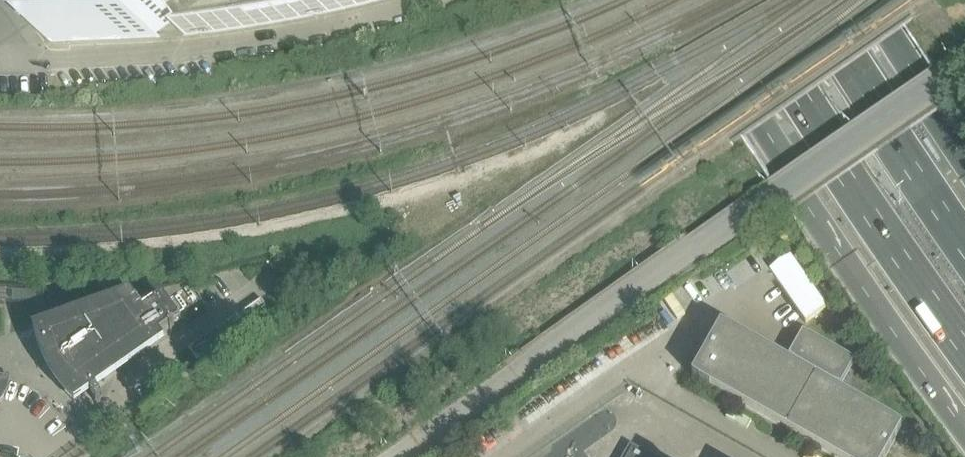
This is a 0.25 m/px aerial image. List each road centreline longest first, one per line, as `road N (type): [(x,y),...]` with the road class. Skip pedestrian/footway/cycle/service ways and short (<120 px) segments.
road 1 (unclassified): [(394,456),(935,81)]
road 2 (motorway): [(673,0),(845,257),(964,417)]
road 3 (primary): [(731,0),(888,240)]
road 4 (primary): [(938,209),(802,0)]
road 5 (motorway): [(964,161),(859,0)]
road 6 (motorway): [(888,240),(964,346)]

